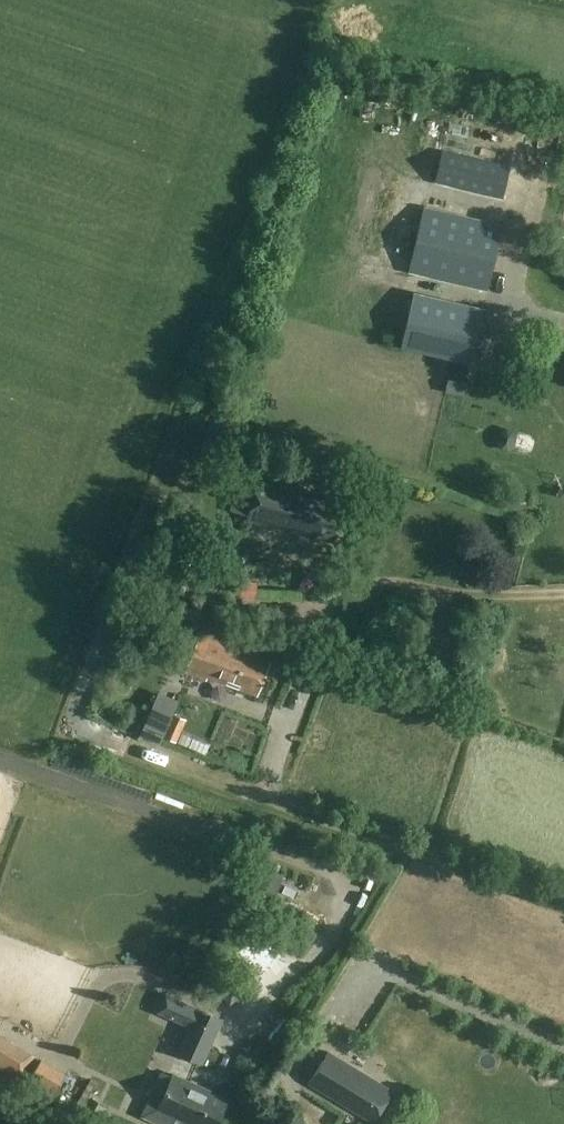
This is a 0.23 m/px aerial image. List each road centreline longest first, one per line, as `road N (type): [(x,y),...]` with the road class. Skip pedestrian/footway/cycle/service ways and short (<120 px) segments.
road 1 (track): [(0,756),(340,874),(347,901),(314,954),(242,1009)]
road 2 (unclassified): [(563,909),(267,799),(286,718)]
road 3 (track): [(563,597),(469,601),(366,587),(345,598)]

